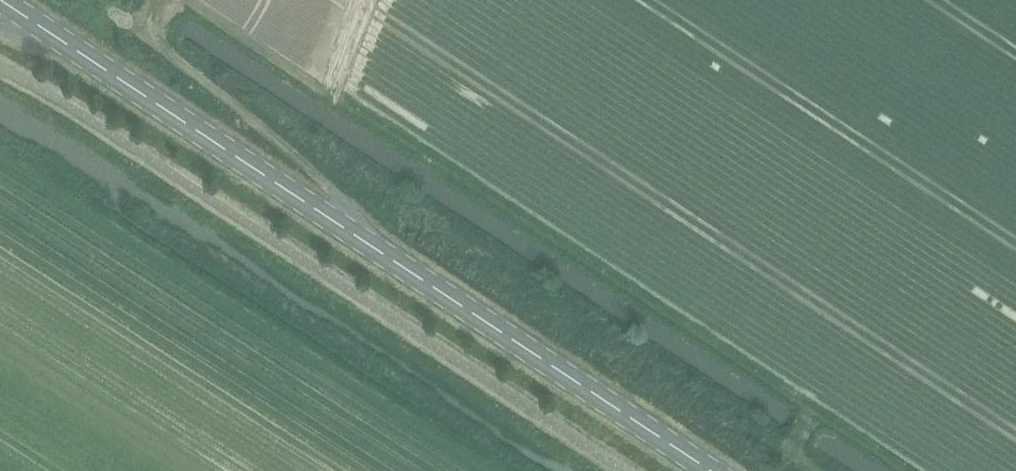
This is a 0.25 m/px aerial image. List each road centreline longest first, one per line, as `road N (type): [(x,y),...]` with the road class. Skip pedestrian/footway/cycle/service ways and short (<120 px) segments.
road 1 (secondary): [(710,470),(1,0)]

